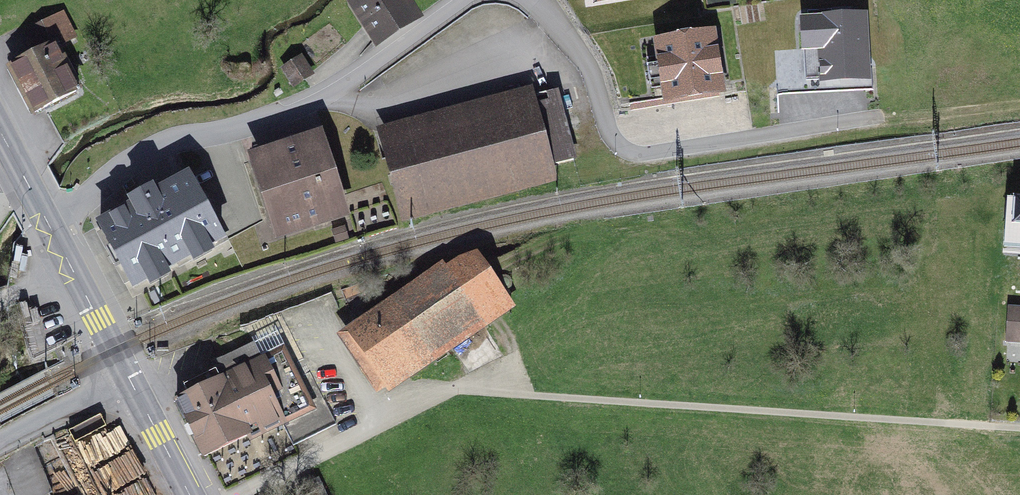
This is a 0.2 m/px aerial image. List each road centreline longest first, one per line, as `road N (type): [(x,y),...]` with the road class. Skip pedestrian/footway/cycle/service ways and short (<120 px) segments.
road 1 (residential): [(50,225),(149,149),(272,116),(454,0)]
road 2 (residential): [(522,0),(564,42),(609,137),(654,159),(888,116)]
road 3 (residential): [(514,392),(452,389),(235,494)]
road 4 (secondary): [(128,377),(50,225)]
road 5 (residential): [(0,442),(128,377)]
road 6 (secondary): [(189,494),(128,377)]

